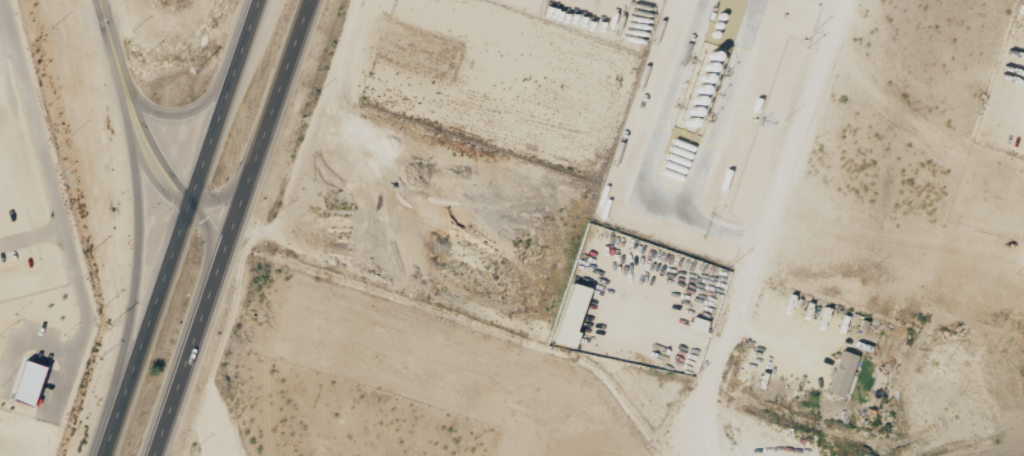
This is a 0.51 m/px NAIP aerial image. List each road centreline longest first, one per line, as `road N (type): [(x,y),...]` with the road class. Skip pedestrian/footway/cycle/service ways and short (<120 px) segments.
road 1 (residential): [(847,0),(717,369),(687,423),(689,455)]
road 2 (primary): [(152,455),(308,0)]
road 3 (primary): [(133,114),(138,261),(116,426)]
road 4 (primary): [(191,208),(106,455)]
road 5 (secondary): [(191,208),(148,159),(103,0)]
road 6 (primary): [(262,0),(191,208)]
road 7 (primary): [(244,52),(193,113),(158,115),(129,97)]

